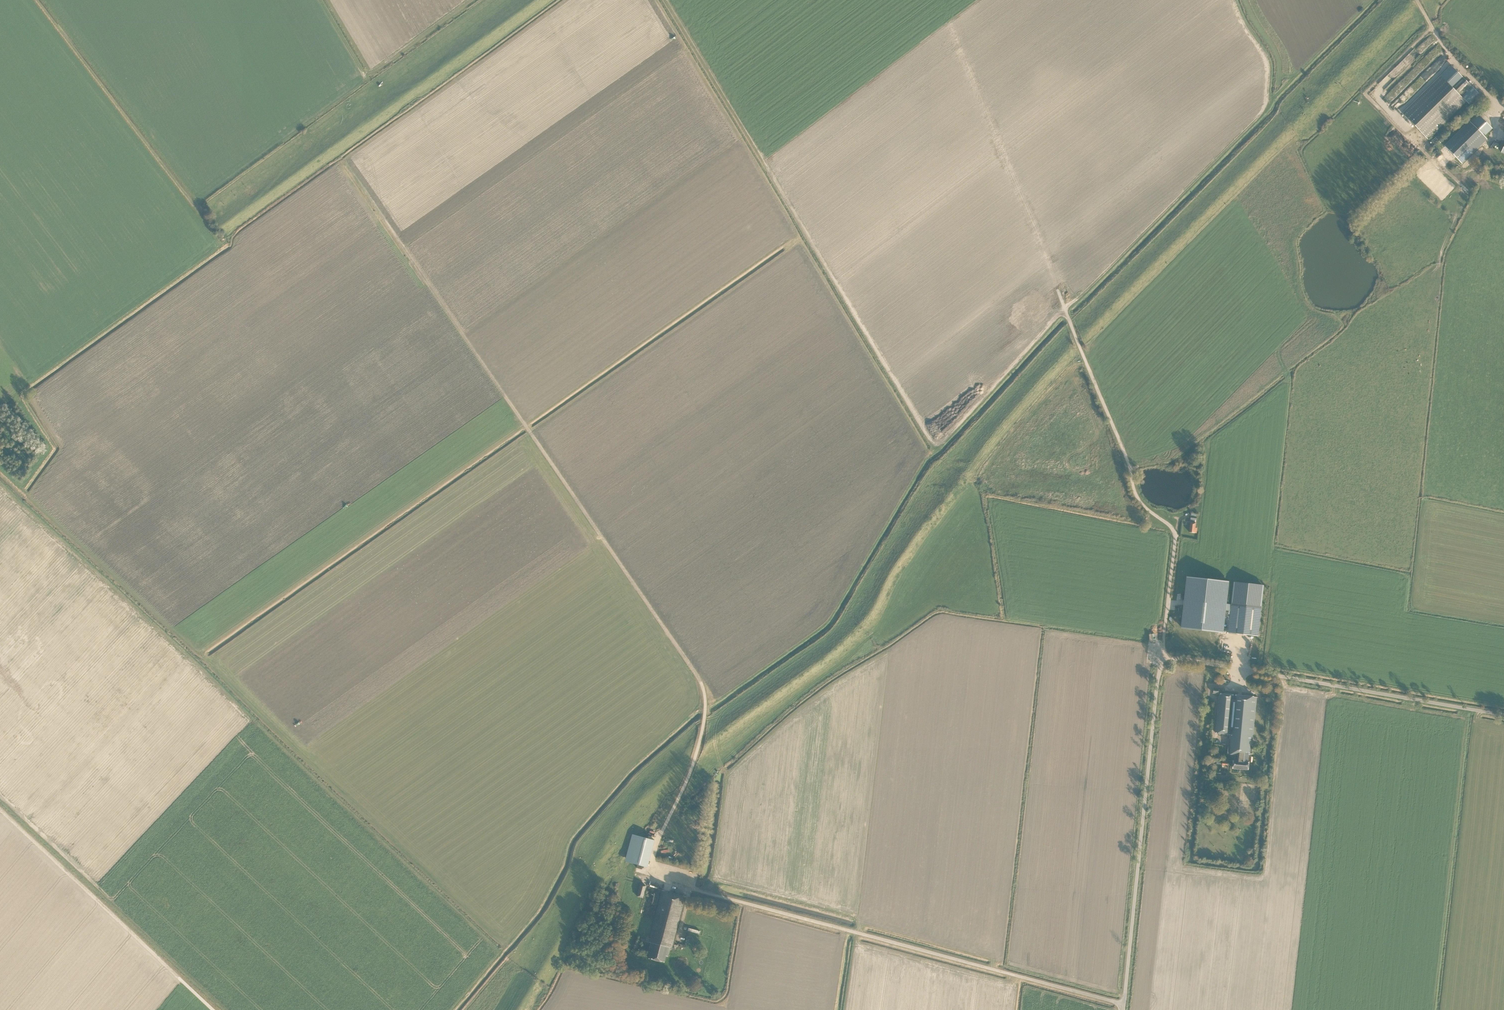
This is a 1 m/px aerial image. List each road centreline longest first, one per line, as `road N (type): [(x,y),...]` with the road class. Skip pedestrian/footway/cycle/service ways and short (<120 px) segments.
road 1 (track): [(1176,534),(1136,496),(950,25)]
road 2 (unclassified): [(1123,1009),(1157,688),(1167,661)]
road 3 (unclassified): [(1503,714),(1167,661)]

